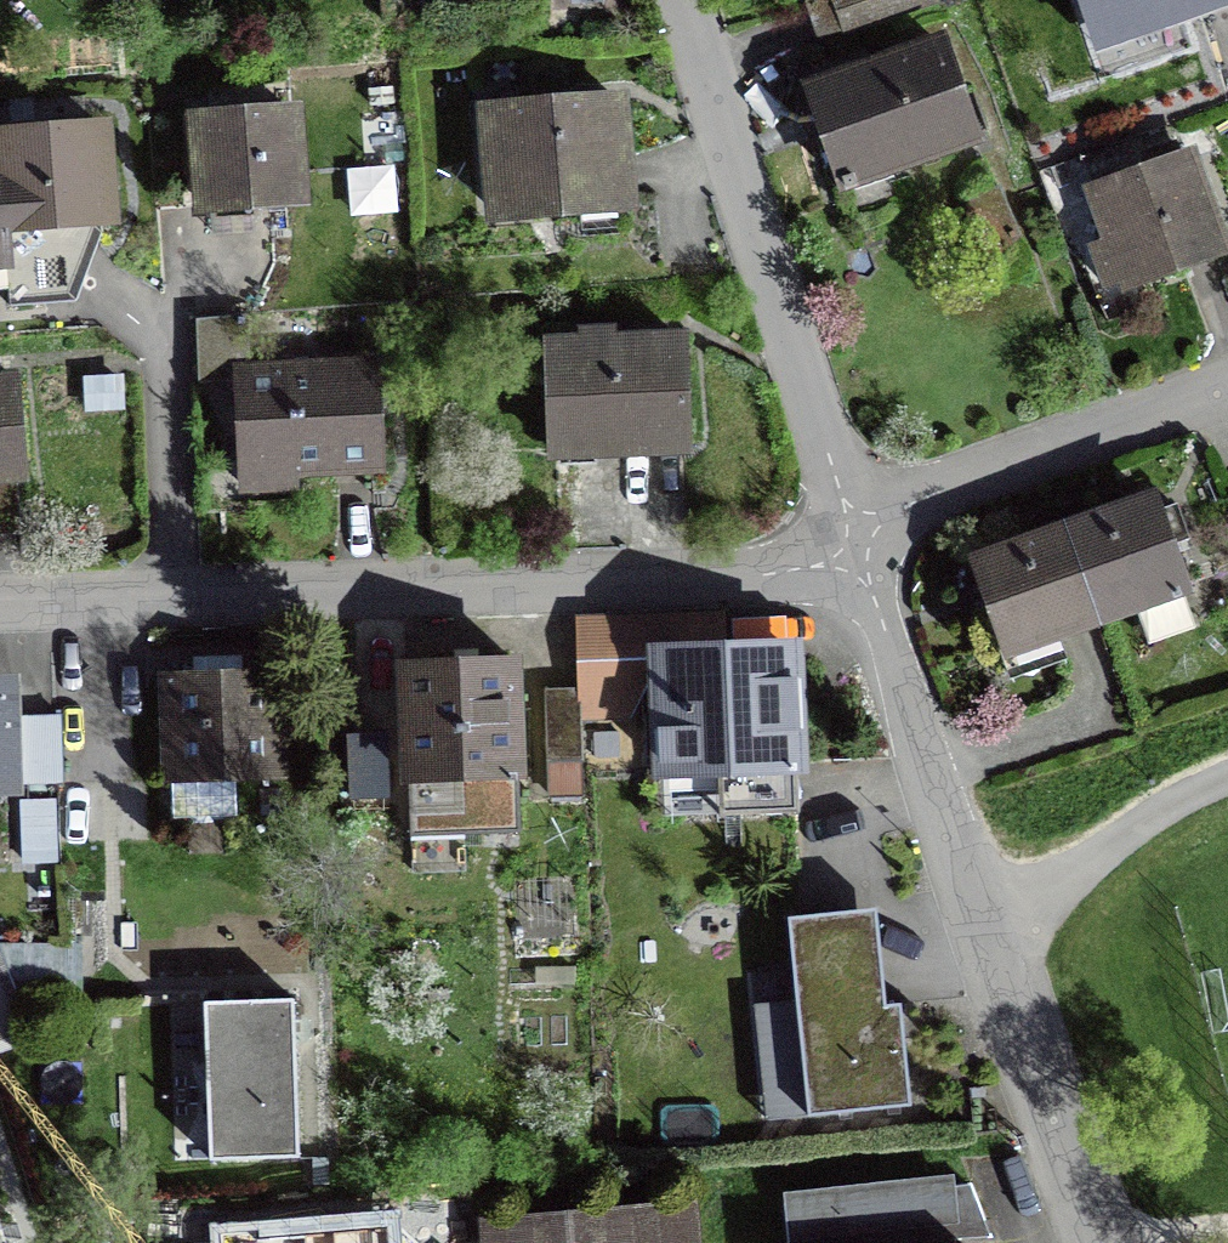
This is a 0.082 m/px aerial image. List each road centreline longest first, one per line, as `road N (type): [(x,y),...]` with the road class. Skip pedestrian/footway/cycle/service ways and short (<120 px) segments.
road 1 (residential): [(859,564),(0,627)]
road 2 (residential): [(1097,1242),(991,964),(859,564)]
road 3 (residential): [(848,528),(679,0)]
road 4 (residential): [(1227,392),(848,528)]

